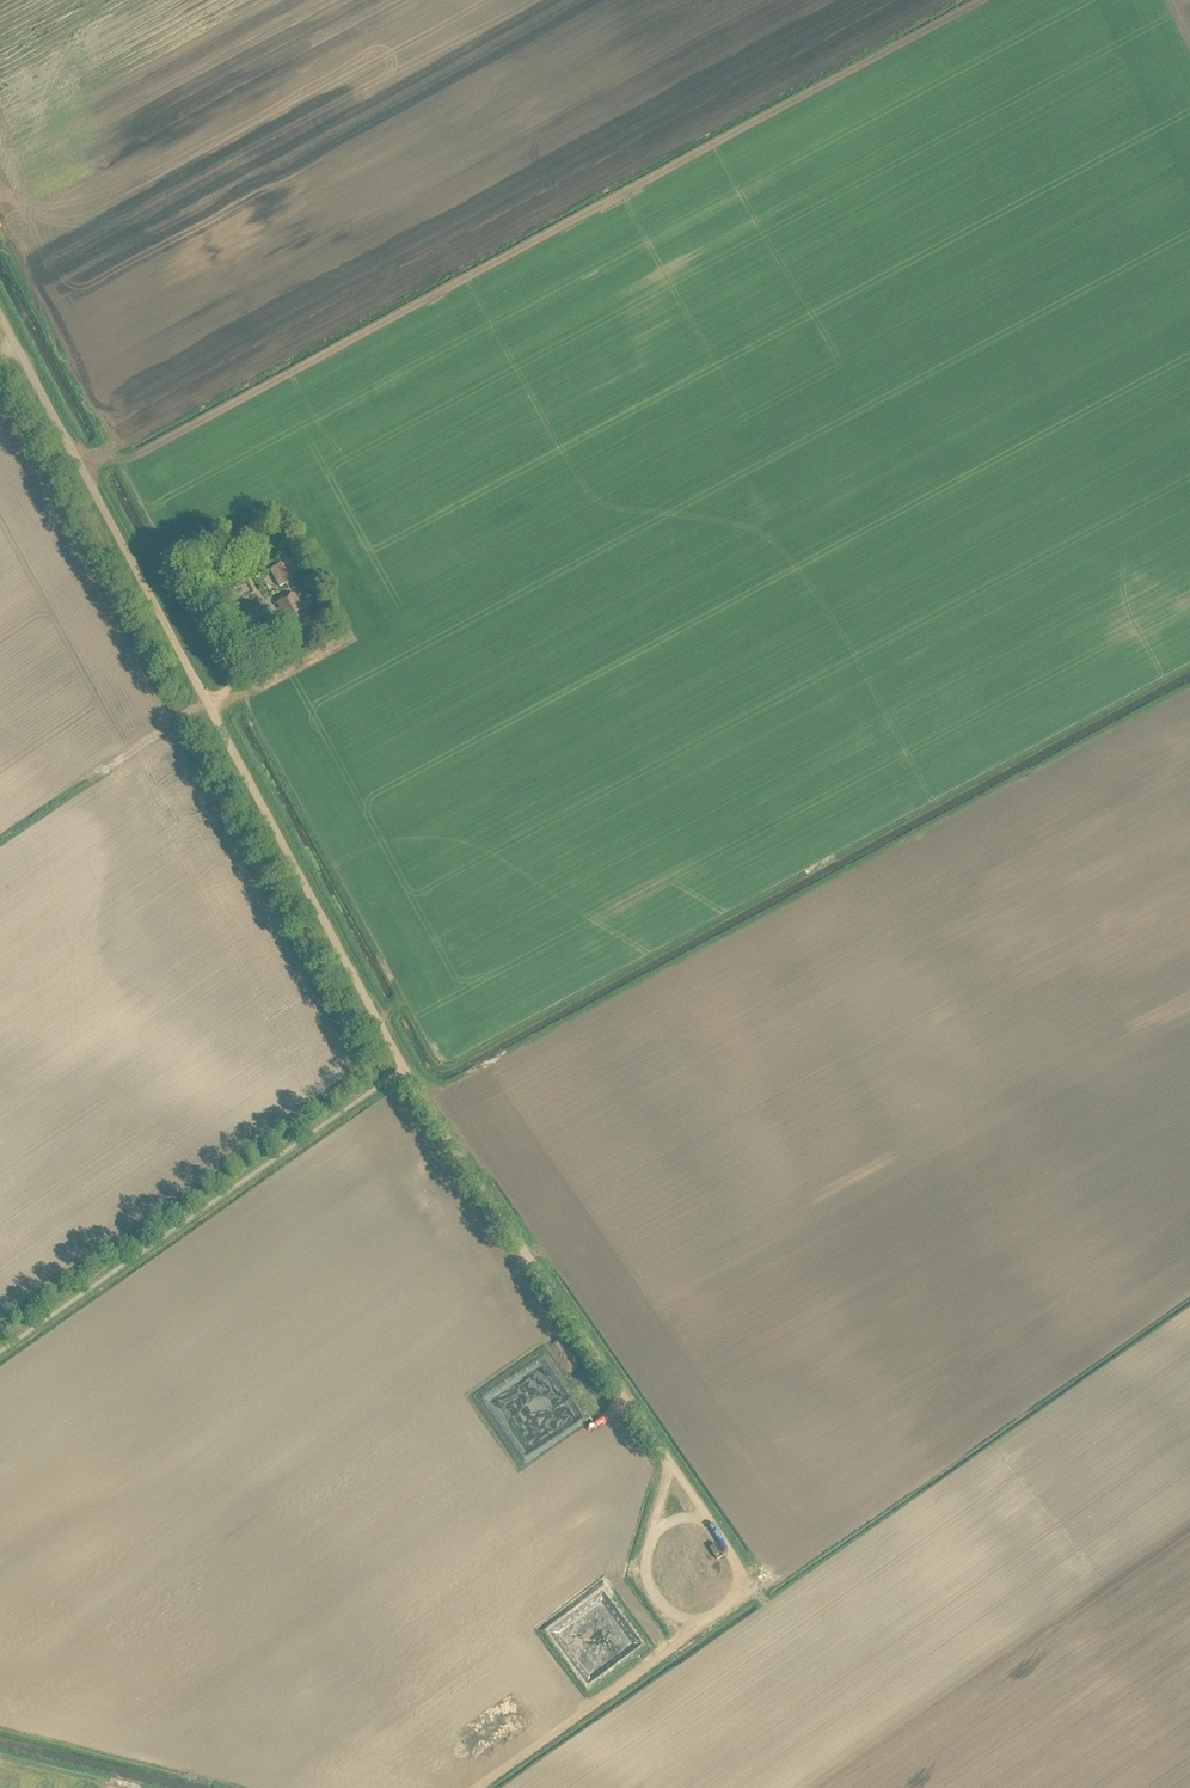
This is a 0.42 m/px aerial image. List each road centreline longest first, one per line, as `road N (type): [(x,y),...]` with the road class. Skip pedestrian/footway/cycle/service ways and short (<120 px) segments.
road 1 (unclassified): [(0,310),(404,1068),(671,1467)]
road 2 (track): [(708,1620),(475,1787)]
road 3 (unclassified): [(705,1516),(741,1586),(708,1620),(673,1615),(654,1596),(647,1573),(654,1530)]

